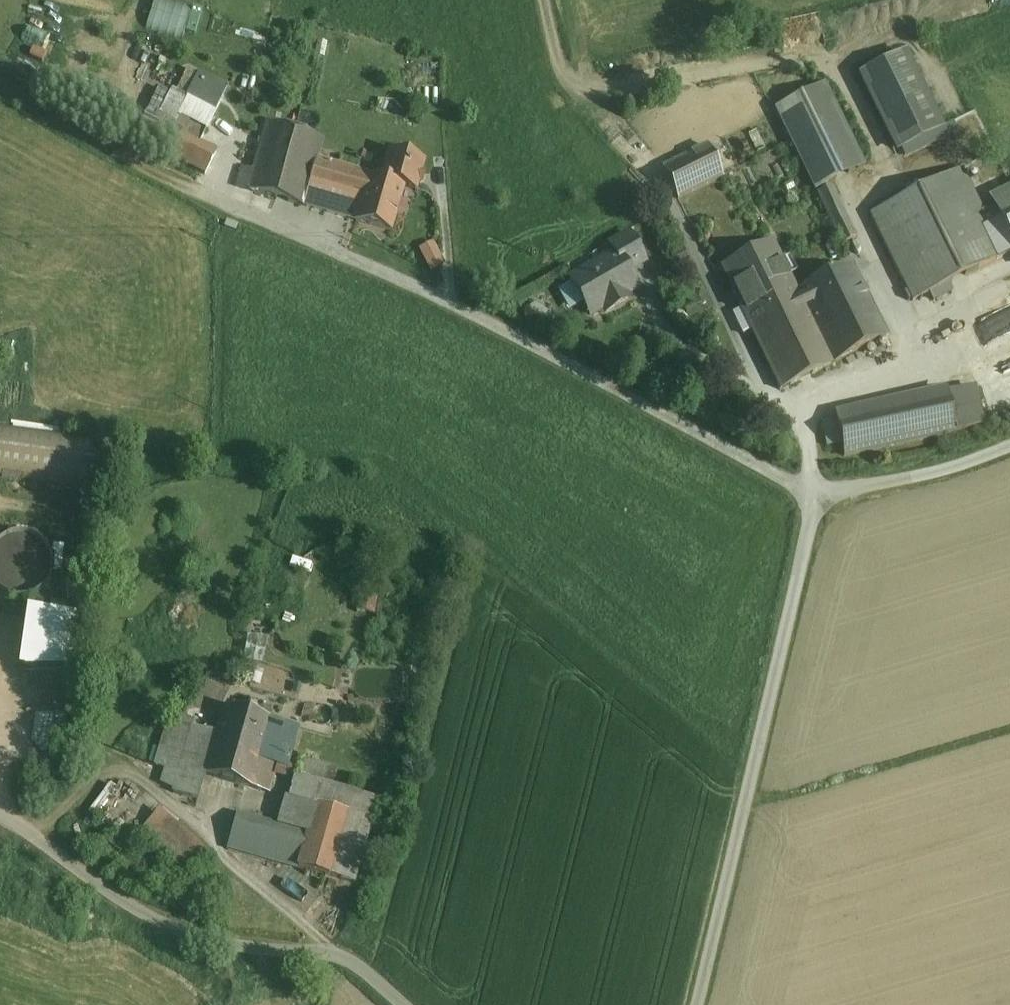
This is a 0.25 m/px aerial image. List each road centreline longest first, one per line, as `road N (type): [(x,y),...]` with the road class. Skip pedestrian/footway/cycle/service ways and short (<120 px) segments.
road 1 (unclassified): [(218,198),(455,304),(814,497)]
road 2 (unclassified): [(696,1004),(814,497)]
road 3 (track): [(891,176),(839,65),(793,53),(681,75),(584,79),(562,60),(548,0)]
road 4 (unclassified): [(0,813),(128,902),(206,940),(325,951),(357,963),(405,1004)]
road 5 (track): [(742,808),(1009,718)]
road 6 (track): [(0,86),(218,198)]
road 7 (unclassified): [(814,497),(916,476),(1009,438)]

